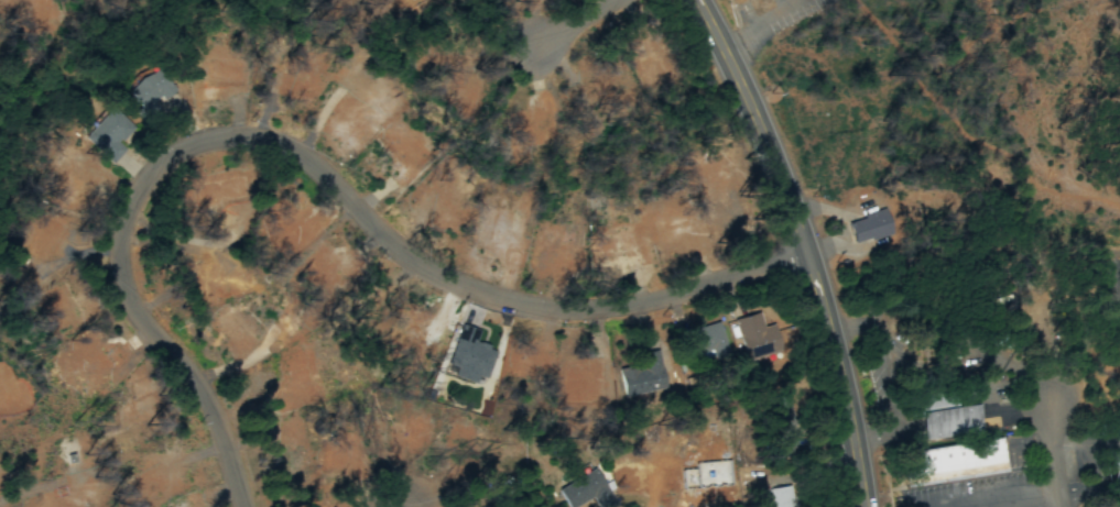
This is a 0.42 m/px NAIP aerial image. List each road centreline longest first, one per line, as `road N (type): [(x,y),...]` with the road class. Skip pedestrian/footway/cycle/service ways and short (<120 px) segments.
road 1 (residential): [(247,506),(231,441),(205,382),(134,306),(127,274),(138,200),(155,177),(208,142),(247,136),(308,159),(418,261),(514,305),(649,306),(812,254)]
road 2 (secondary): [(869,506),(812,254),(768,135),(701,0)]

